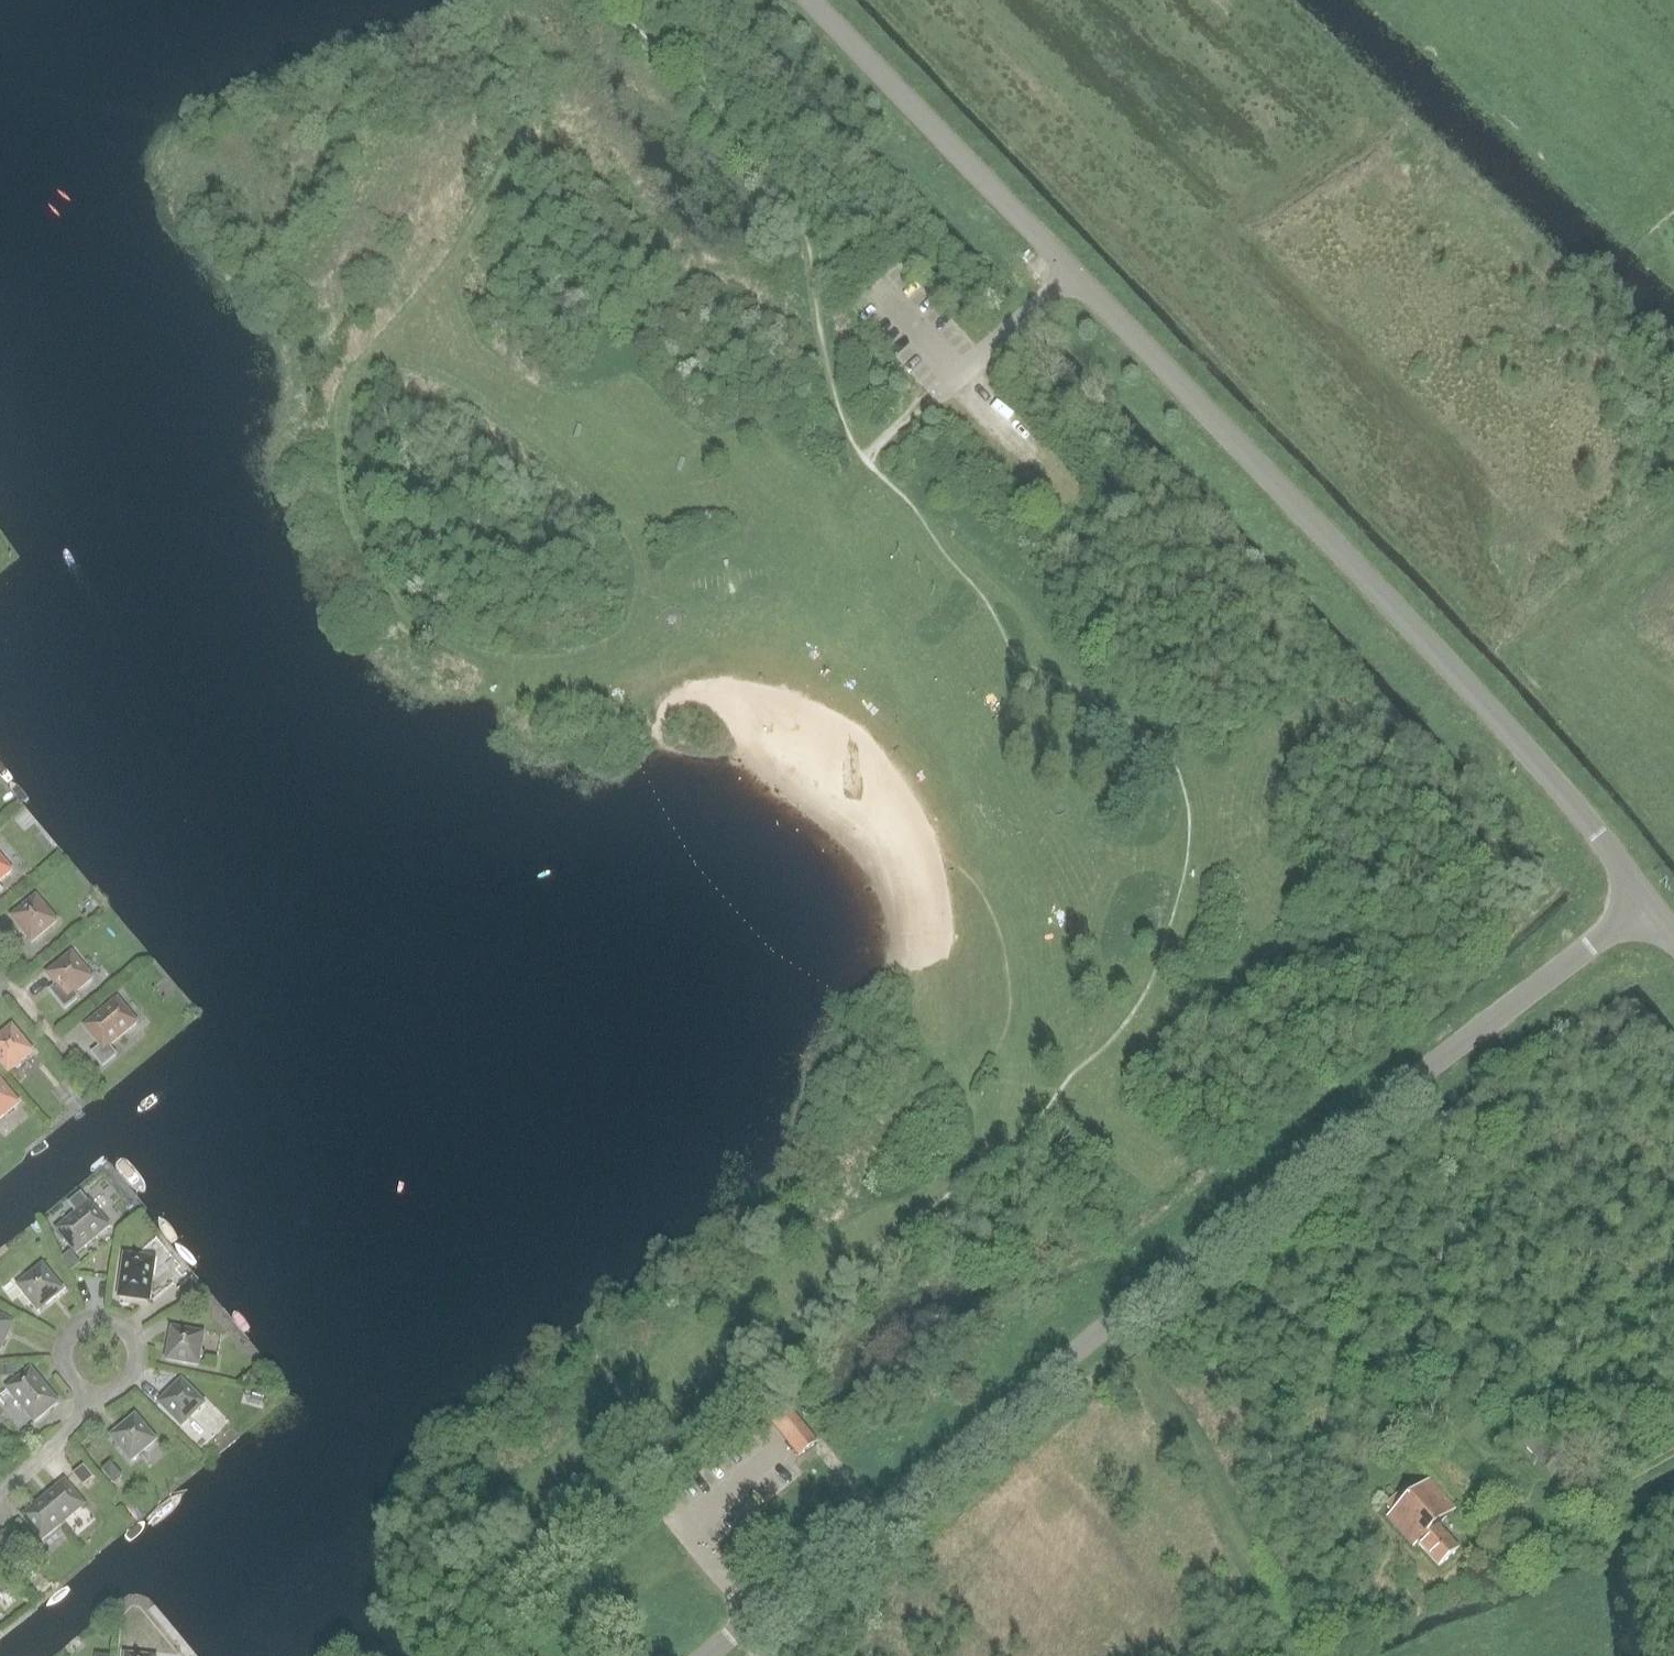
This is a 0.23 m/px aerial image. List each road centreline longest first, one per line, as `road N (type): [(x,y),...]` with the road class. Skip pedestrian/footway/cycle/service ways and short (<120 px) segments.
road 1 (tertiary): [(1648,901),(1554,783),(810,0)]
road 2 (unclassified): [(709,1655),(1648,901)]
road 3 (residential): [(94,1408),(135,1367),(128,1337),(116,1327),(85,1327),(66,1351),(72,1381)]
road 4 (residential): [(0,1496),(94,1408)]

